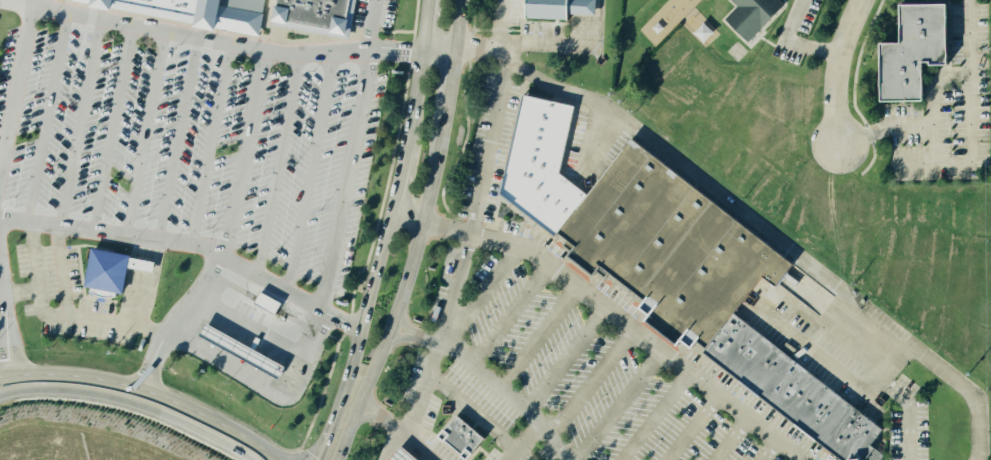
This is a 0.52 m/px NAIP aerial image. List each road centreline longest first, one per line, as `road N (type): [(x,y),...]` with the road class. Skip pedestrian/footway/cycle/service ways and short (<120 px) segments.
road 1 (secondary): [(337,459),(405,288),(445,114)]
road 2 (primary): [(275,459),(139,389),(51,374),(0,377)]
road 3 (primary): [(0,396),(43,389),(90,394),(188,426),(251,459)]
road 4 (secondary): [(391,209),(315,459)]
road 5 (residential): [(838,145),(840,56),(861,0)]

